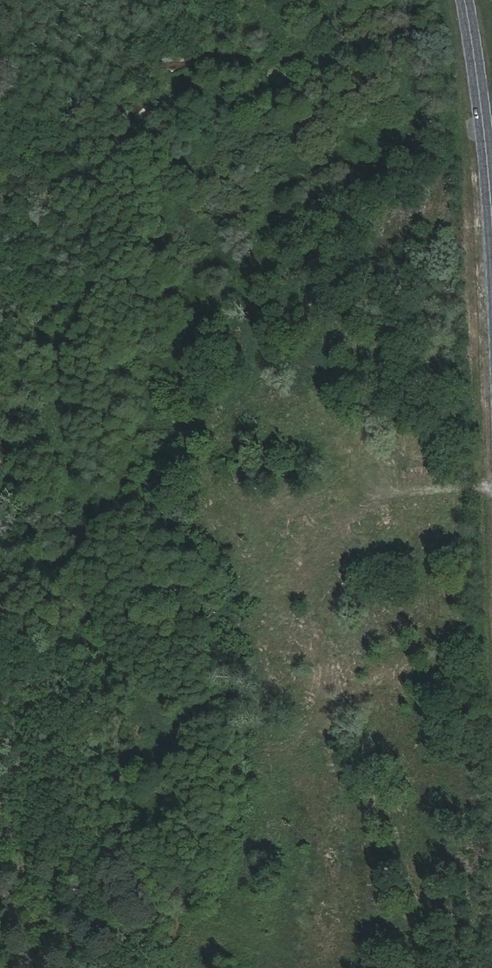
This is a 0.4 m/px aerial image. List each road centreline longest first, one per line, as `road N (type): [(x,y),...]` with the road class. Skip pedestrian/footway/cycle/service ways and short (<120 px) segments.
road 1 (primary): [(491,206),(464,0)]

